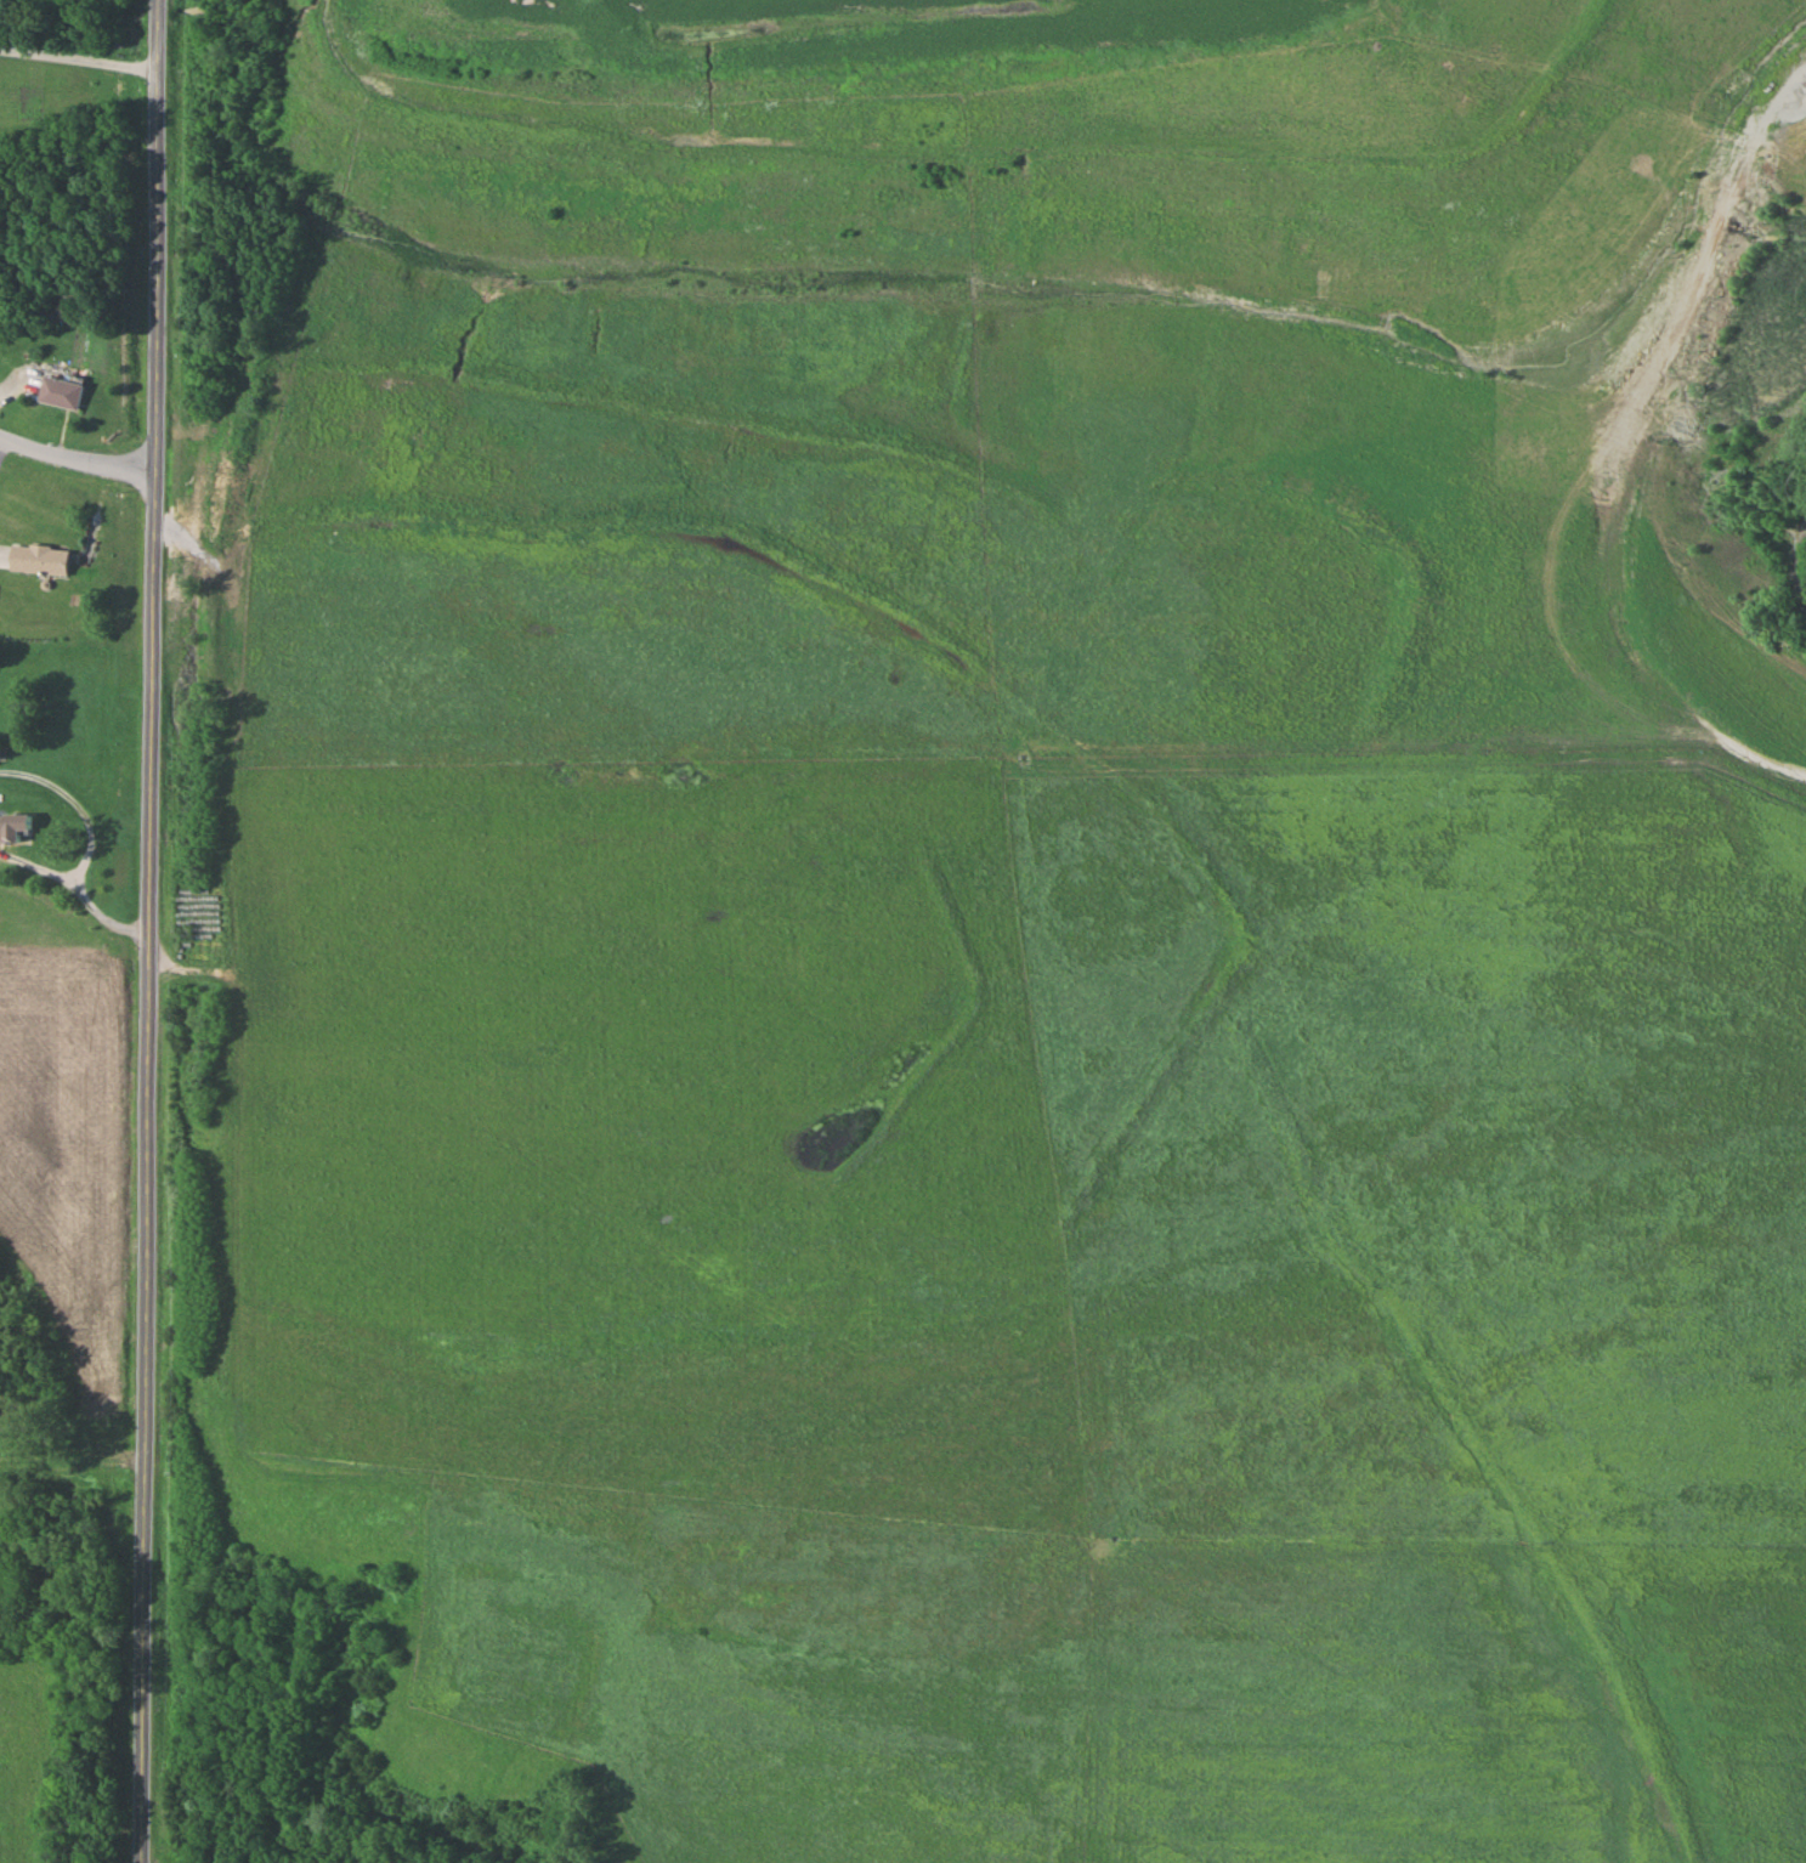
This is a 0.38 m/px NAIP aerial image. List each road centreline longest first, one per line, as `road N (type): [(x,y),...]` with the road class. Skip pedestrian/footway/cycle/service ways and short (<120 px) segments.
road 1 (tertiary): [(163,0),(145,1862)]
road 2 (residential): [(1805,708),(1686,608),(1664,566),(1680,514),(1805,377)]
road 3 (residential): [(159,472),(70,460),(0,434)]

